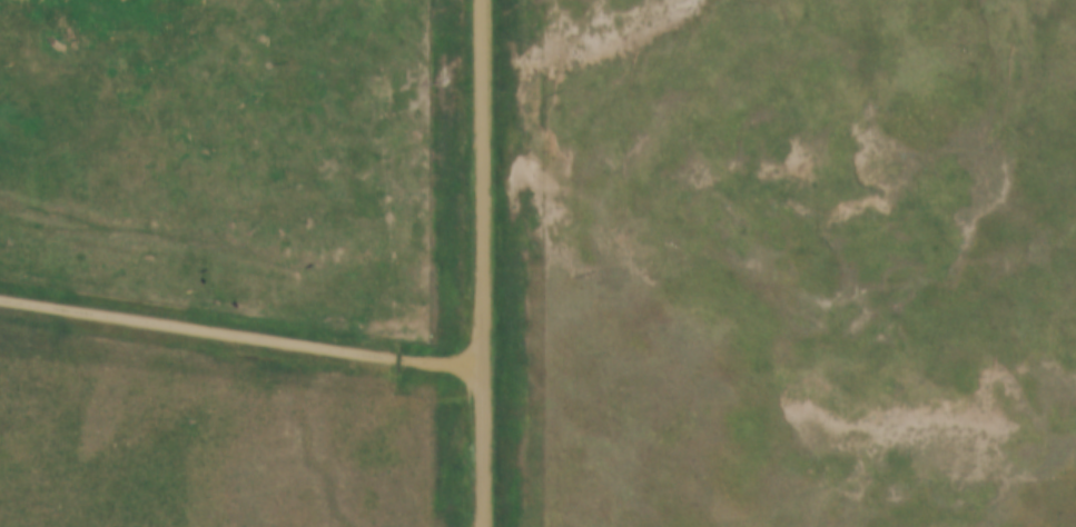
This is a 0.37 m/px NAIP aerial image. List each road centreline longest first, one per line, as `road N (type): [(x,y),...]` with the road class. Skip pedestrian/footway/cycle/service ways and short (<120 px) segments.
road 1 (residential): [(481,0),(485,526)]

